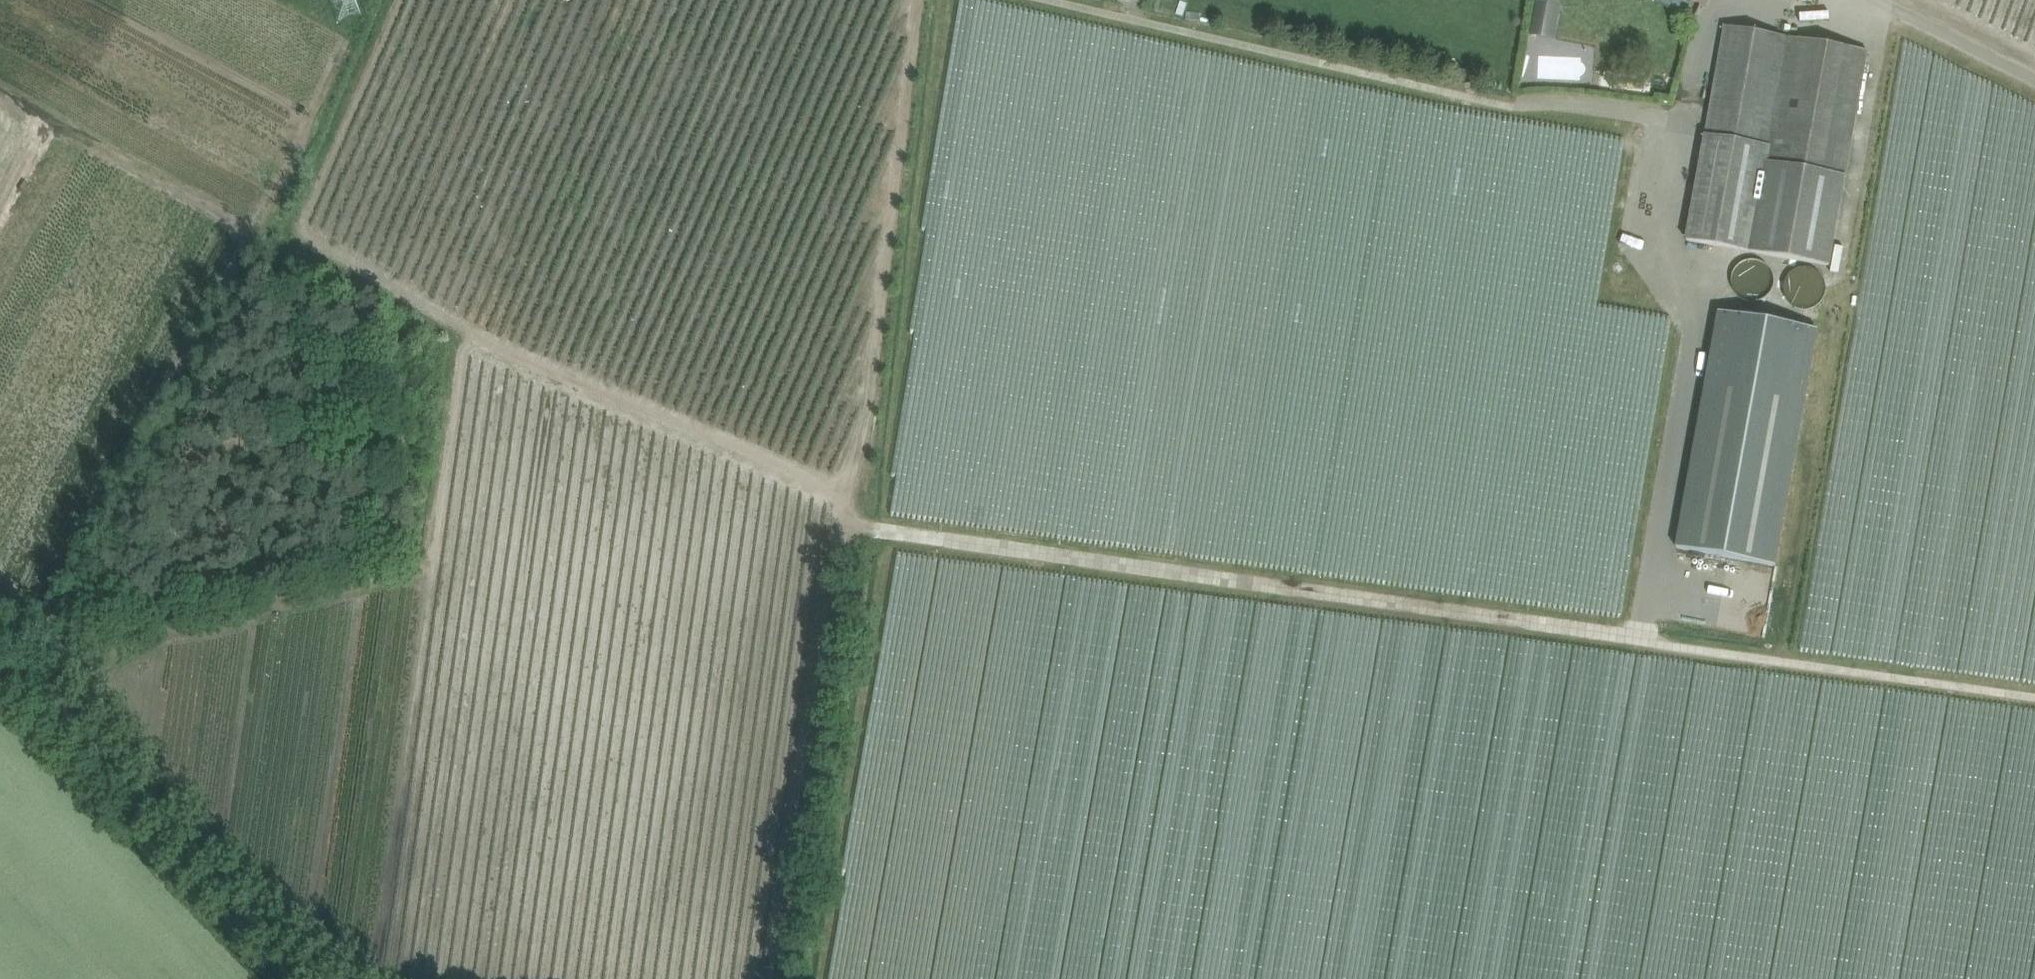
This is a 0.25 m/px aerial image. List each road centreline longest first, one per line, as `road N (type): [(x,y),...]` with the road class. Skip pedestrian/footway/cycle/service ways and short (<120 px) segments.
road 1 (unclassified): [(341,978),(256,918),(0,633)]
road 2 (unclassified): [(2034,61),(1910,0)]

